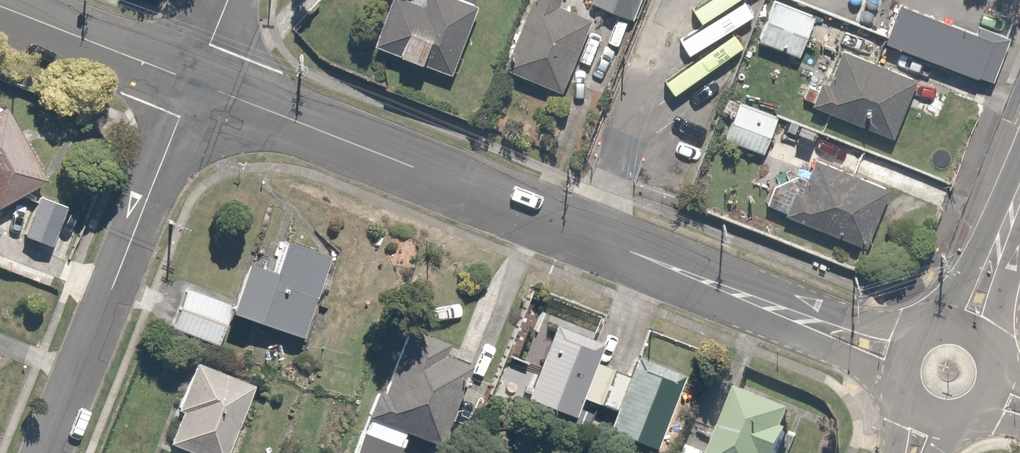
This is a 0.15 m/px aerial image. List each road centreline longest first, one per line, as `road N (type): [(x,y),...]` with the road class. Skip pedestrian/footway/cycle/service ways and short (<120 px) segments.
road 1 (residential): [(196,83),(907,358)]
road 2 (residential): [(196,83),(47,452)]
road 3 (residential): [(0,6),(196,83)]
road 4 (secondary): [(1019,192),(965,331)]

